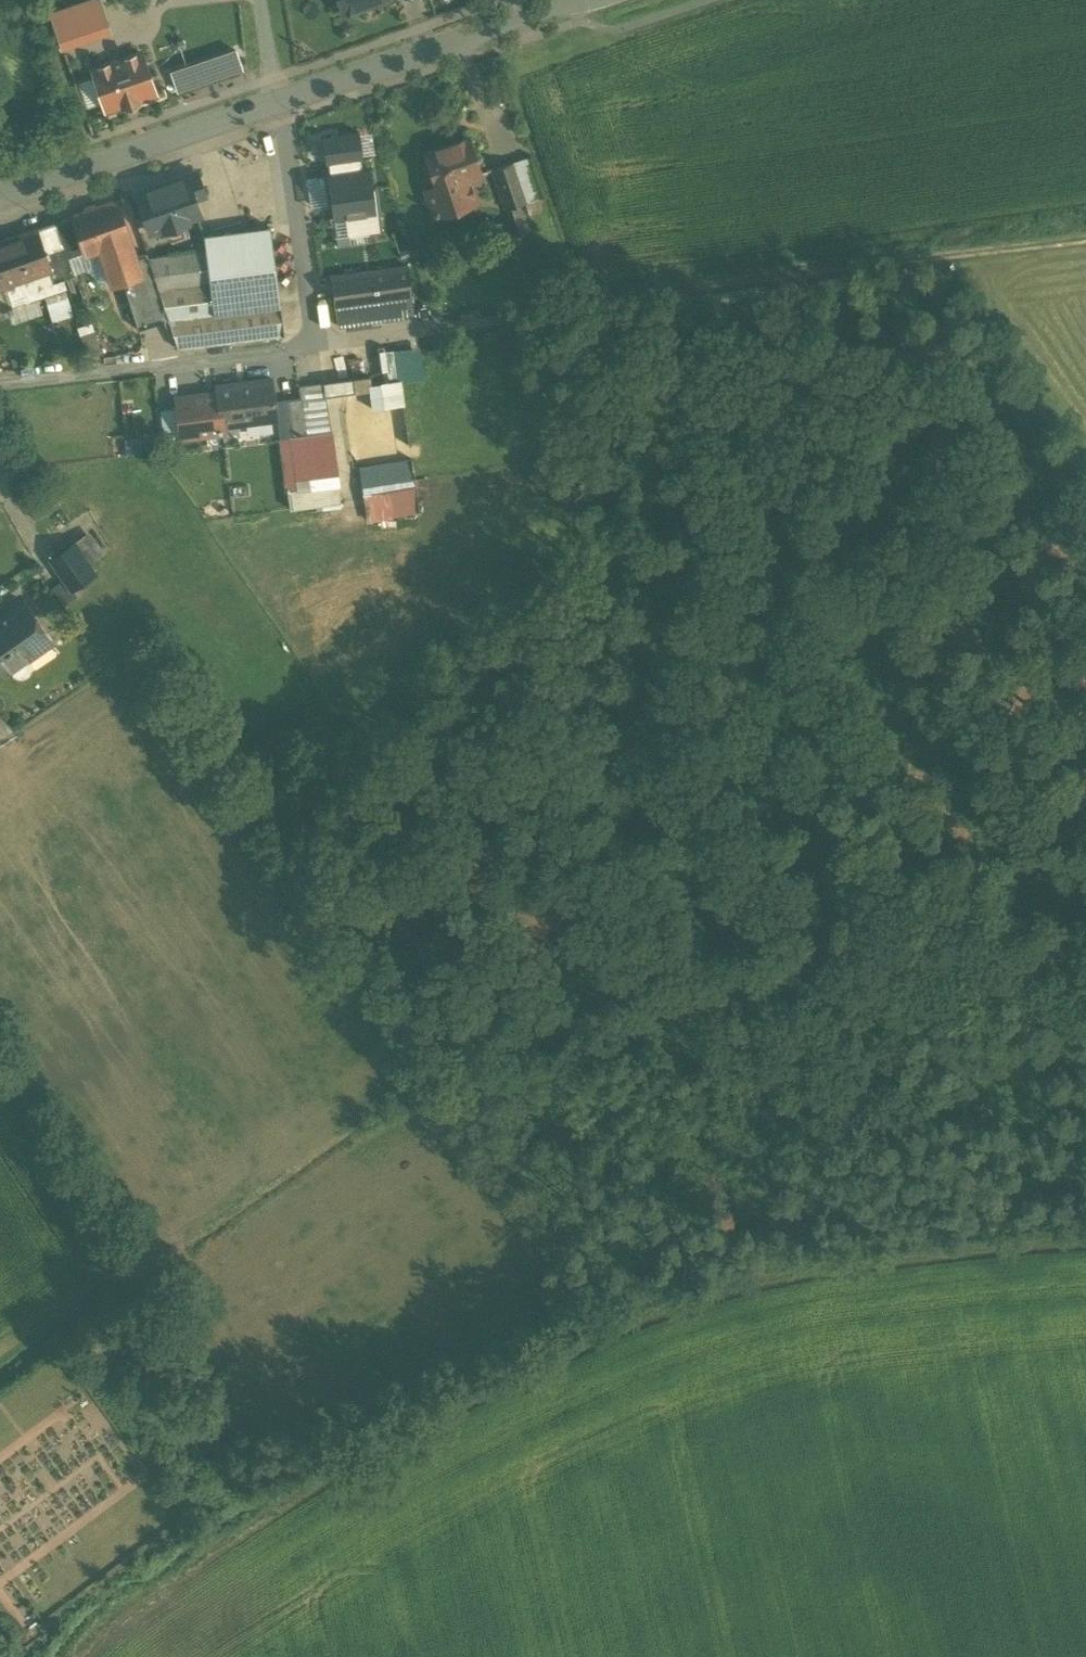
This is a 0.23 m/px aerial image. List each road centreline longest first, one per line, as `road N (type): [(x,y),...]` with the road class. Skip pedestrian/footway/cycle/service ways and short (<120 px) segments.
road 1 (track): [(1085,235),(316,344)]
road 2 (residential): [(277,101),(316,344),(0,383)]
road 3 (tertiary): [(277,101),(583,0)]
road 4 (tertiary): [(0,194),(277,101)]
road 5 (track): [(1085,1084),(963,1056),(893,1065)]

